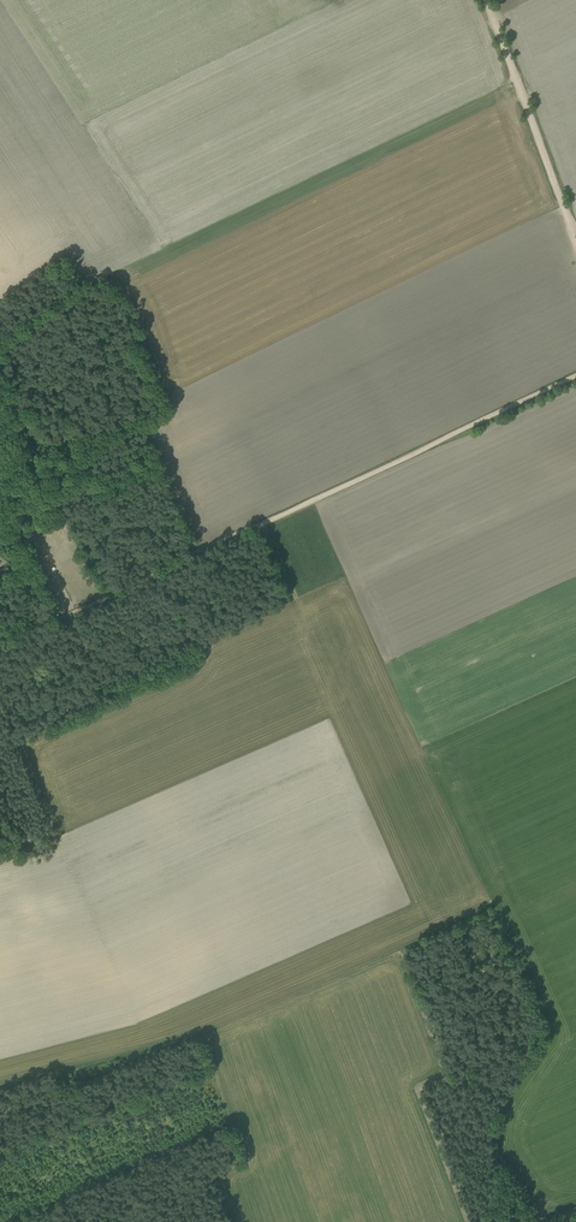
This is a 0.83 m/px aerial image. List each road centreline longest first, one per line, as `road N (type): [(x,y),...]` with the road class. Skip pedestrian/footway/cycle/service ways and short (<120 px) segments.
road 1 (track): [(575,376),(0,649)]
road 2 (track): [(575,241),(486,0)]

